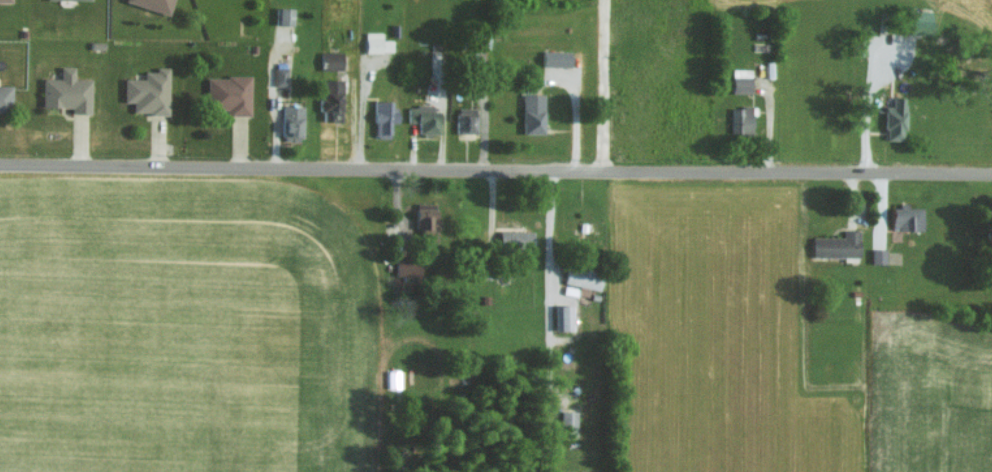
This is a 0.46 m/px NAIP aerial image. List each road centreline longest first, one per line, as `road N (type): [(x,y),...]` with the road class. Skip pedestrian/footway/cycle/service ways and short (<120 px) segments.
road 1 (secondary): [(991,173),(0,162)]
road 2 (residential): [(605,174),(603,0)]

